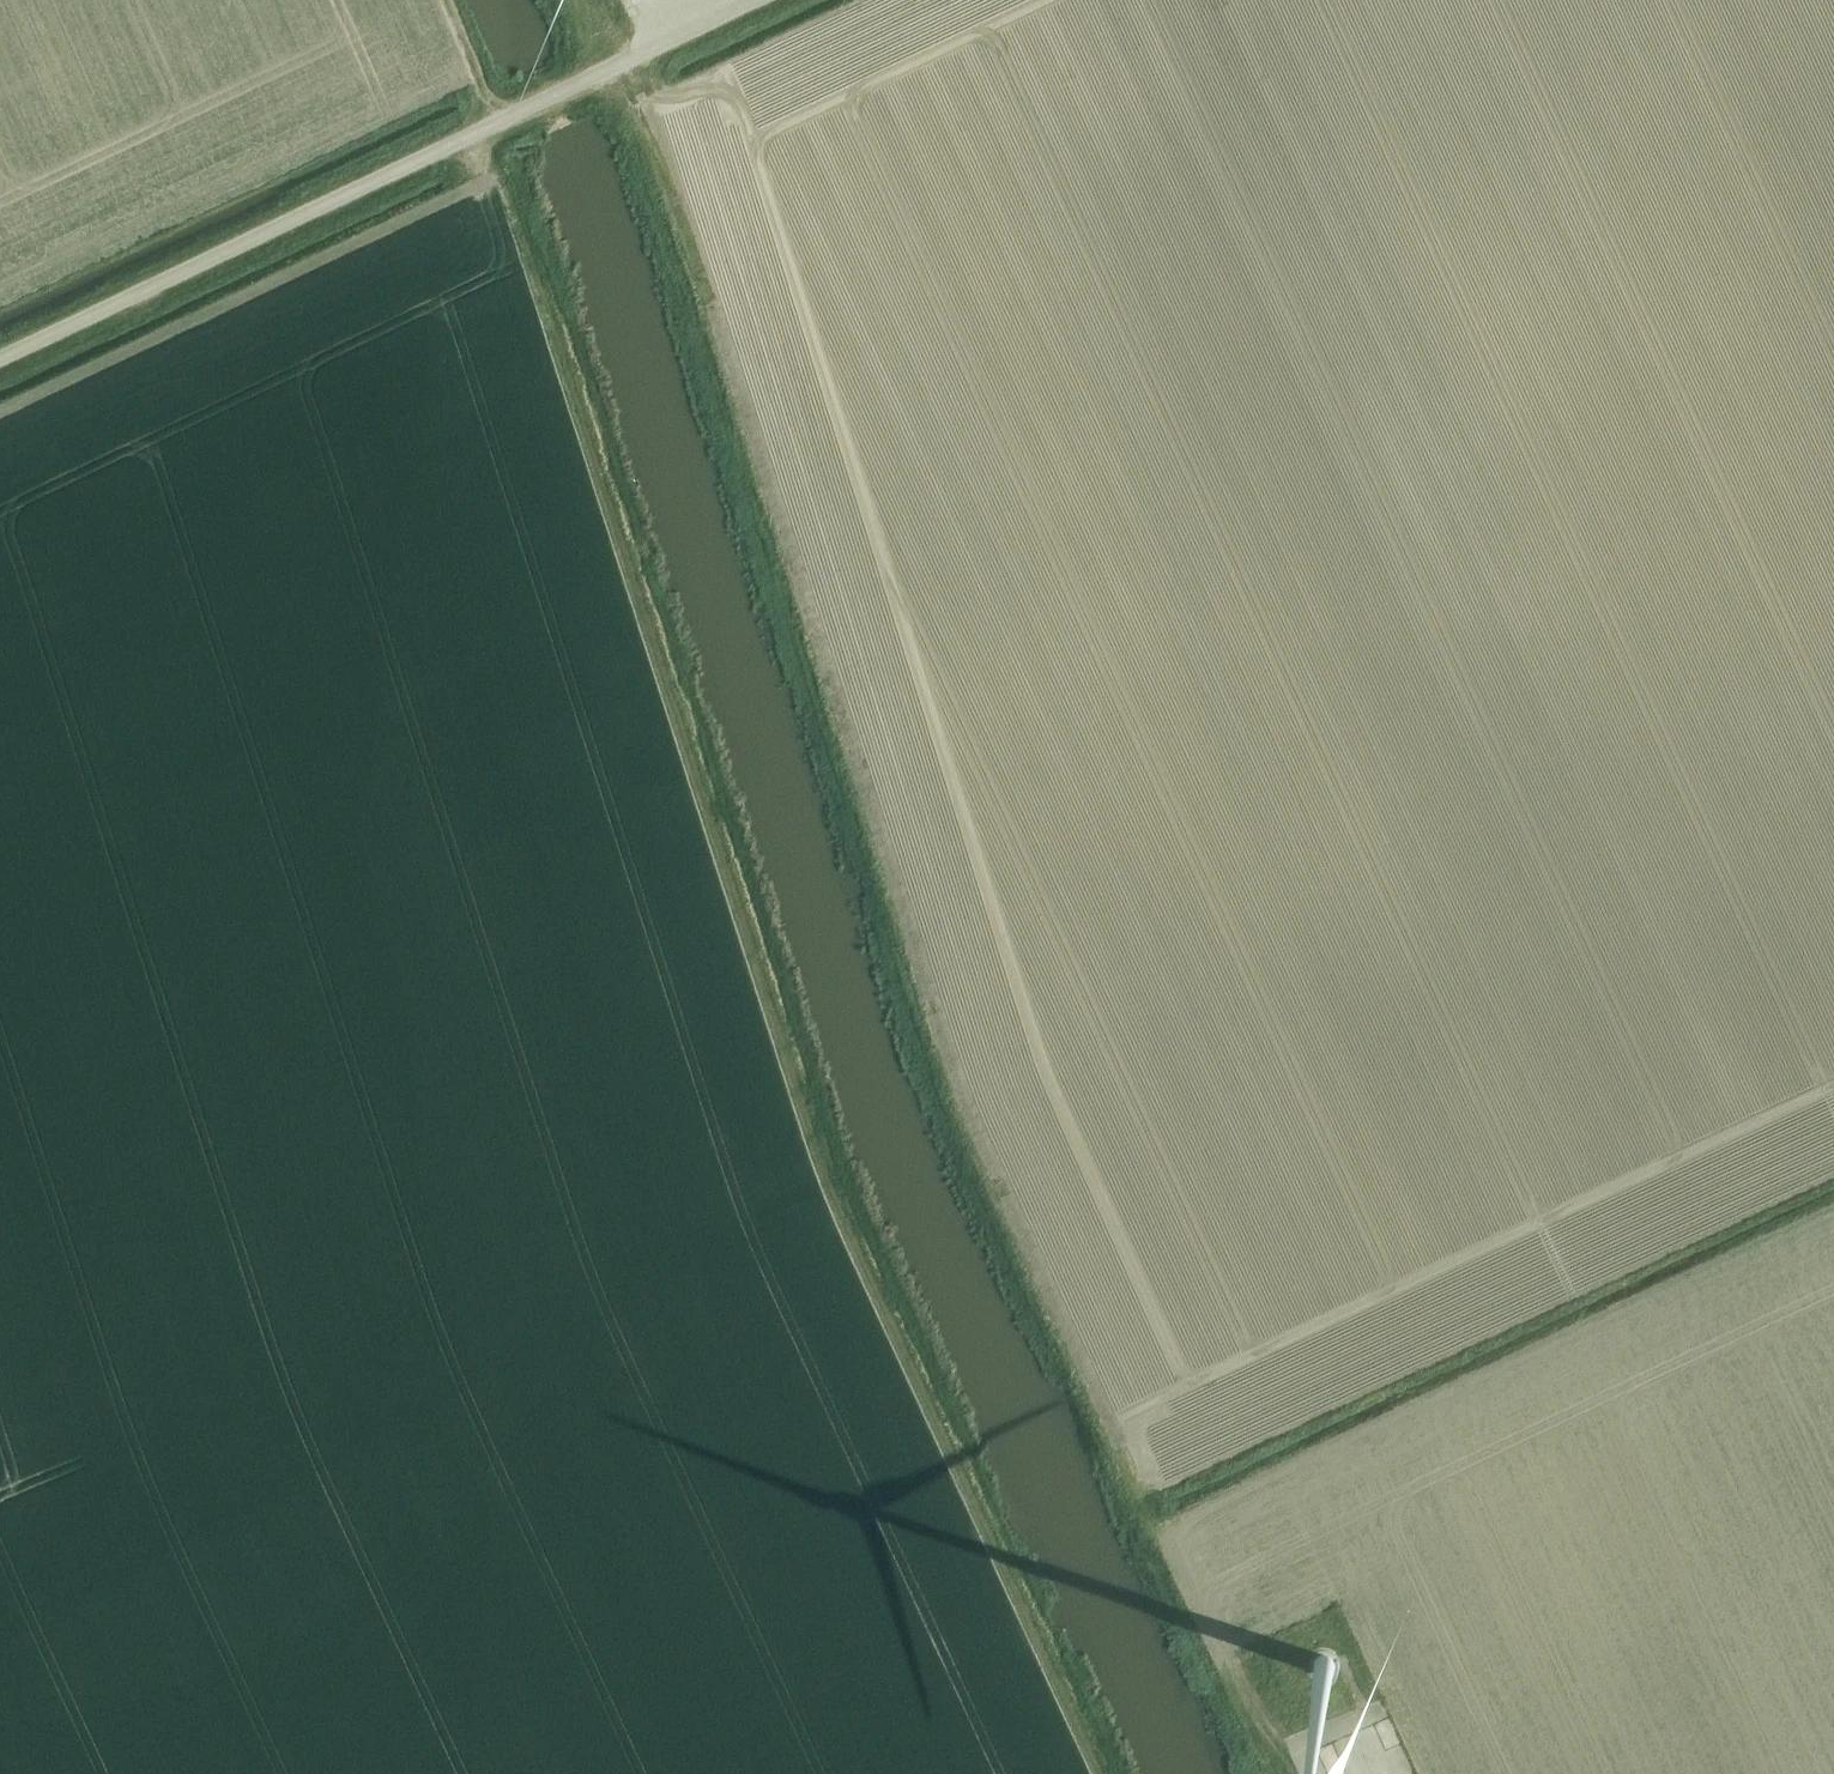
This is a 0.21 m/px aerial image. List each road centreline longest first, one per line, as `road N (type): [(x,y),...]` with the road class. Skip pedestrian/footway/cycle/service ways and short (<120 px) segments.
road 1 (unclassified): [(0,355),(747,0)]

